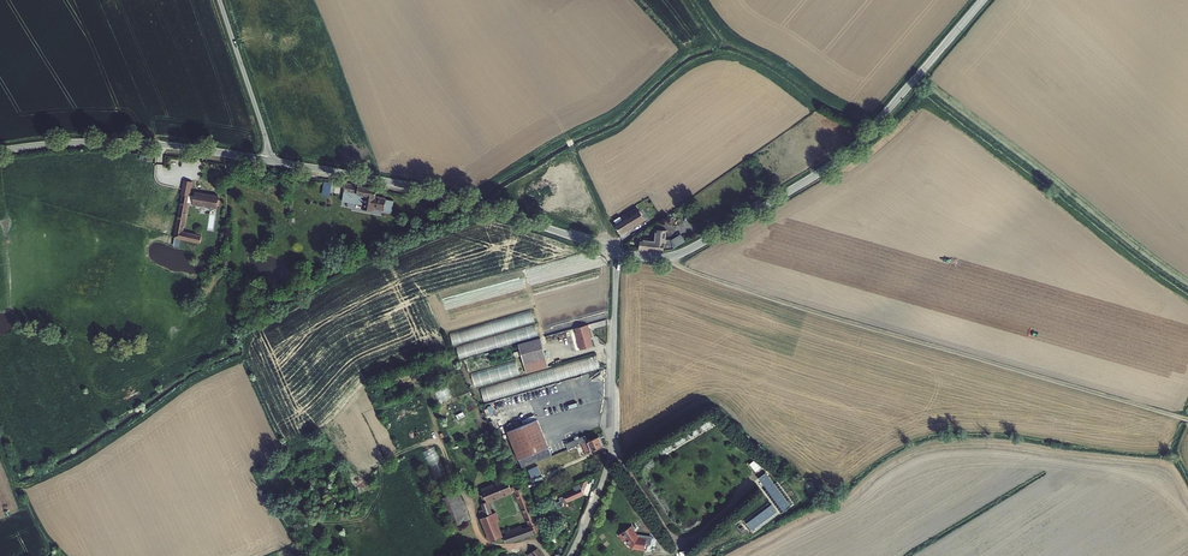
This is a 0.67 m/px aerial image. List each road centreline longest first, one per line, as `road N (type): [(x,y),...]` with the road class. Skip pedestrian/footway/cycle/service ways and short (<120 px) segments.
road 1 (tertiary): [(618,251),(444,195),(269,161)]
road 2 (tertiary): [(913,82),(845,156),(692,248),(658,258),(618,251)]
road 3 (unclassified): [(569,555),(611,449),(618,251)]
road 4 (tertiary): [(269,161),(119,142),(0,151)]
road 5 (unclassified): [(269,161),(220,0)]

